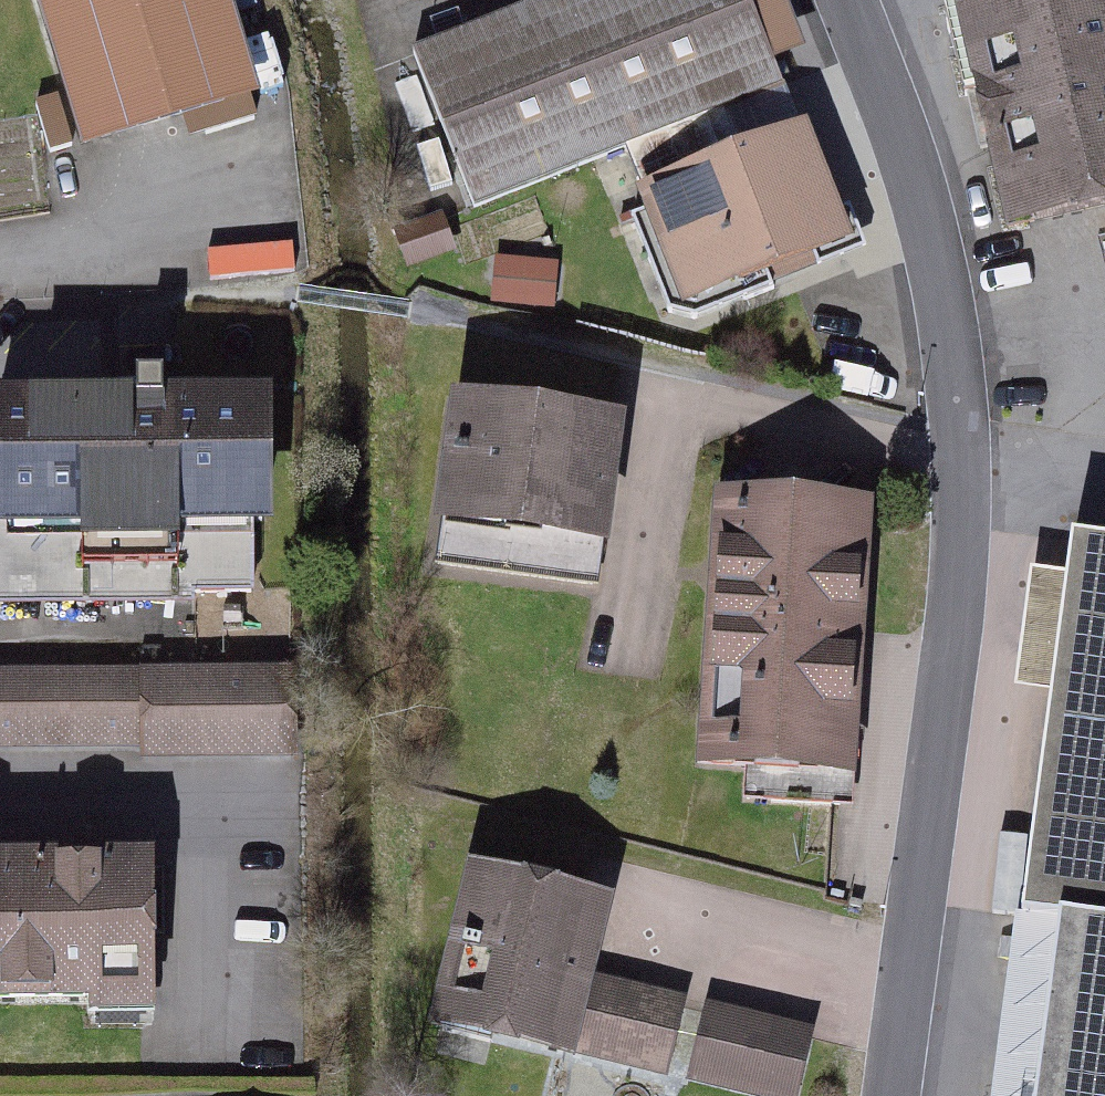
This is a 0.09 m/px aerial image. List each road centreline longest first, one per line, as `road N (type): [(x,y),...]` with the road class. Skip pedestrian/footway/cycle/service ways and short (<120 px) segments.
road 1 (residential): [(851,0),(939,234),(967,441),(958,619),(894,1095)]

